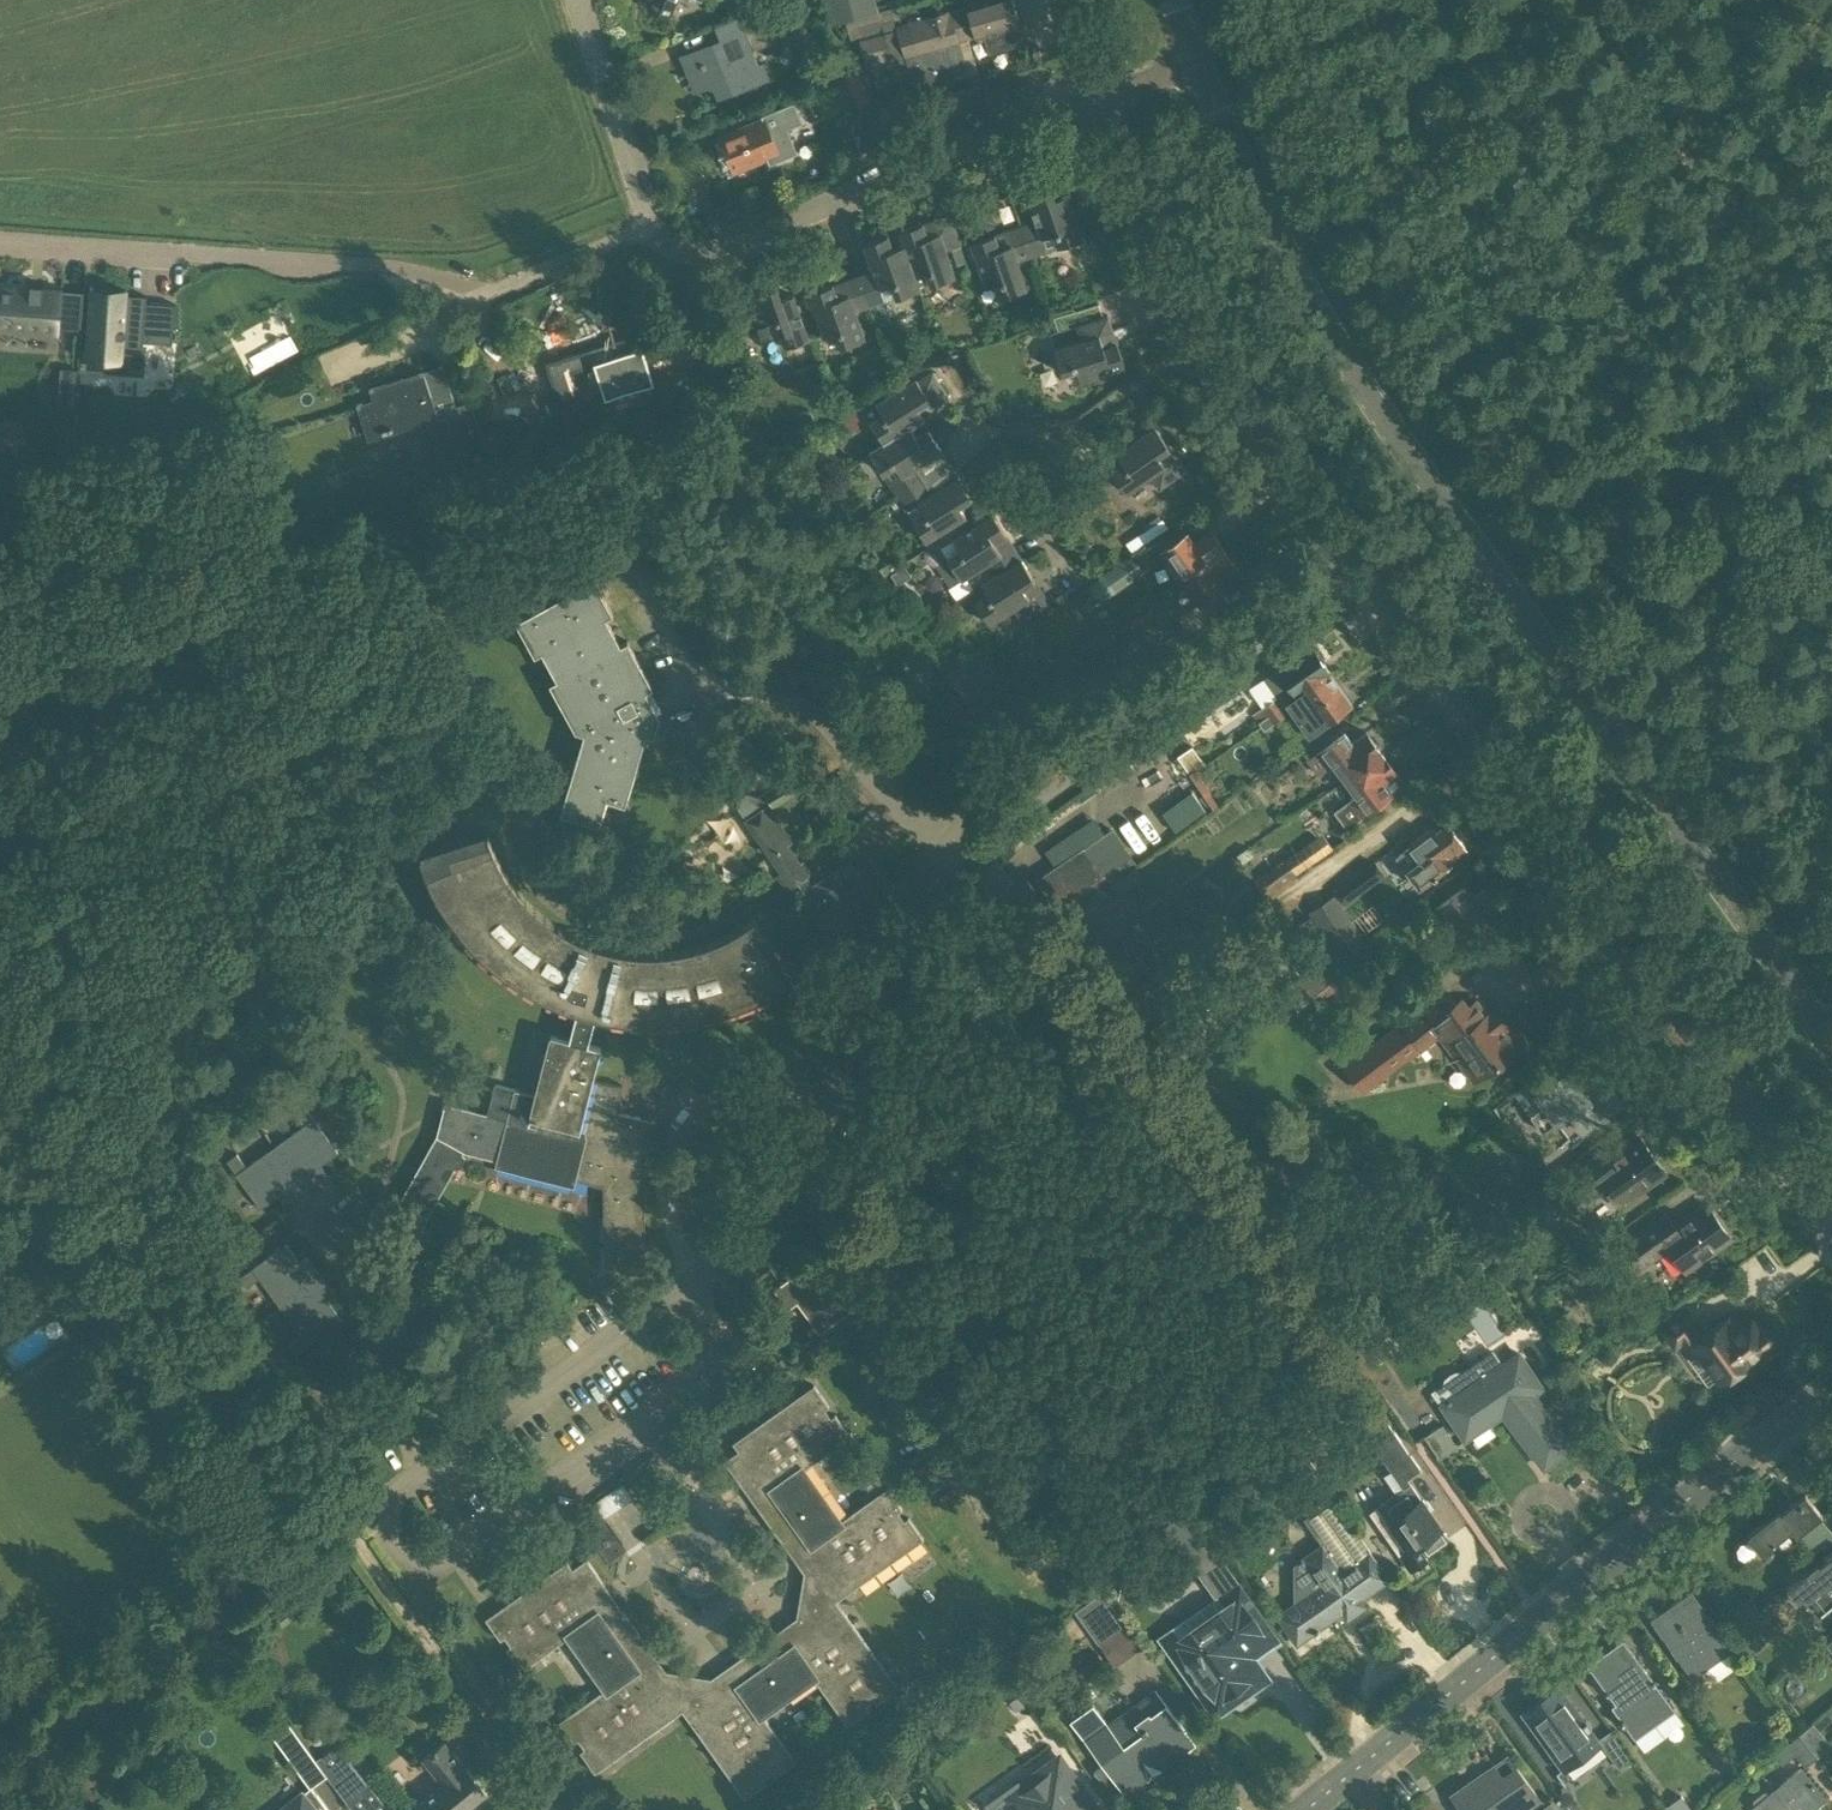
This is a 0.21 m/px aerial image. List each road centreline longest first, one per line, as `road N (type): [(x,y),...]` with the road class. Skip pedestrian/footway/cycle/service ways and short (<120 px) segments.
road 1 (secondary): [(1831,1047),(1358,378),(1268,220),(1196,59)]
road 2 (residential): [(928,878),(832,1136),(795,1202),(418,1478)]
road 3 (unclassified): [(1831,1228),(1369,579)]
road 4 (residential): [(1099,97),(693,255),(653,227),(578,0)]
road 5 (residential): [(1306,1809),(1809,1401)]
road 6 (residential): [(951,862),(1369,579)]
road 7 (residential): [(1351,554),(963,817),(940,844)]
road 8 (track): [(548,1809),(346,1526)]
road 9 (unclassified): [(1351,554),(1200,338)]
road 10 (unclassified): [(1200,338),(1139,215),(1099,97)]
road 11 (track): [(1690,169),(1665,124),(1831,53)]
road 12 (residential): [(1034,445),(1106,410),(1200,338)]
road 13 (track): [(1665,124),(1588,0)]
road 14 (track): [(1756,291),(1690,169)]

